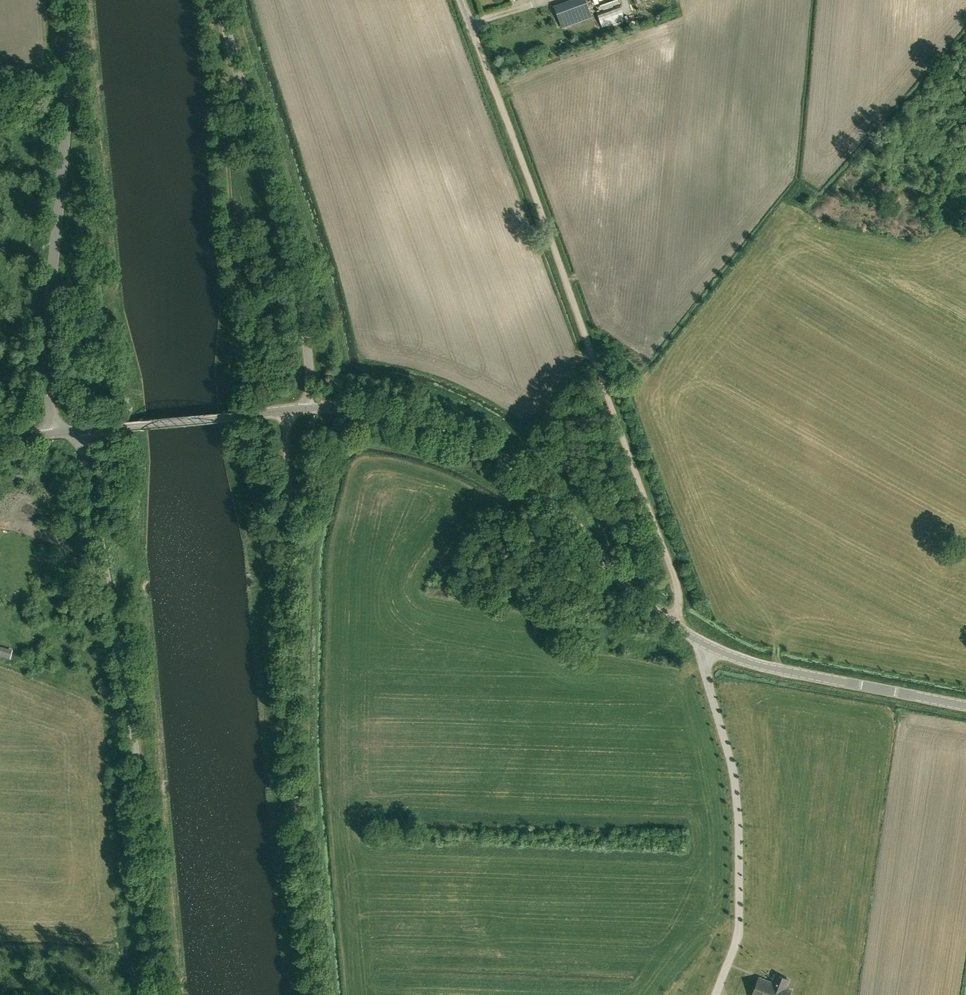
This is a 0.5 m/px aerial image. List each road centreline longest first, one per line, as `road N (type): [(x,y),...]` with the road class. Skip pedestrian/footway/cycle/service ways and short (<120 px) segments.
road 1 (tertiary): [(965,707),(717,651),(663,619),(539,487),(495,452),(399,415),(310,409)]
road 2 (track): [(698,641),(481,58)]
road 3 (unclassified): [(161,994),(135,742),(81,430)]
road 4 (unclassified): [(53,433),(47,350),(68,0)]
road 5 (unclassified): [(310,409),(301,301),(219,0)]
road 6 (track): [(313,994),(290,700)]
road 7 (track): [(290,700),(289,410)]
road 8 (tertiary): [(81,430),(310,409)]

